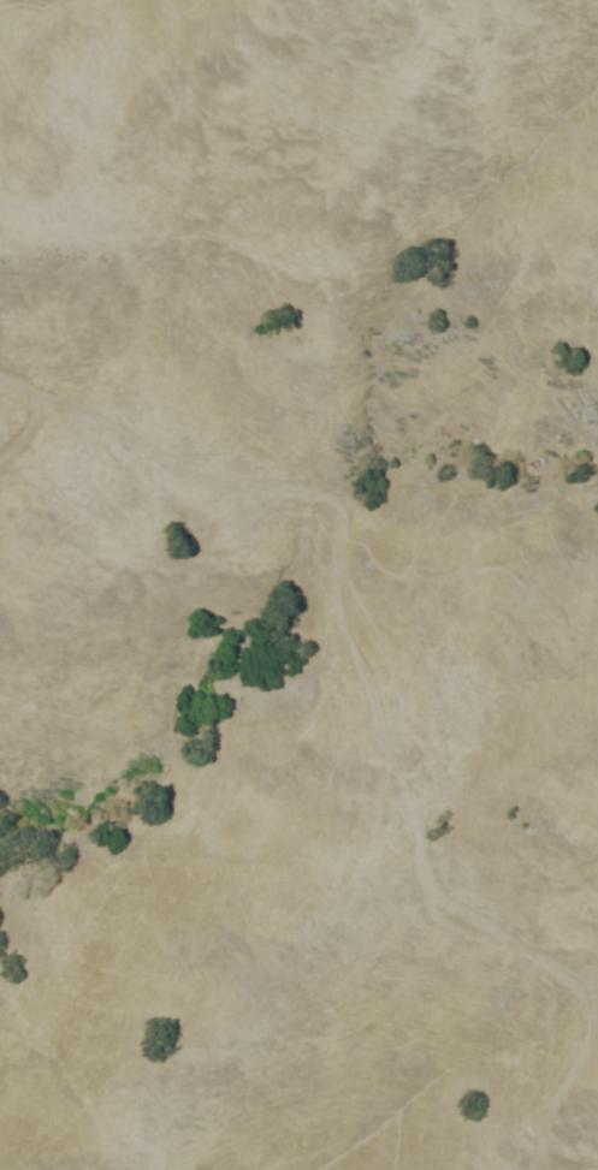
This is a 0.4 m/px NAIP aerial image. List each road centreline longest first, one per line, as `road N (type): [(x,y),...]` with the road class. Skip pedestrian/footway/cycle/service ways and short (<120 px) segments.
road 1 (track): [(34,392),(81,406),(218,475),(333,493),(347,509),(334,604),(430,874),(446,895),(579,982),(592,1005),(581,1056),(544,1115),(539,1139),(547,1169)]

